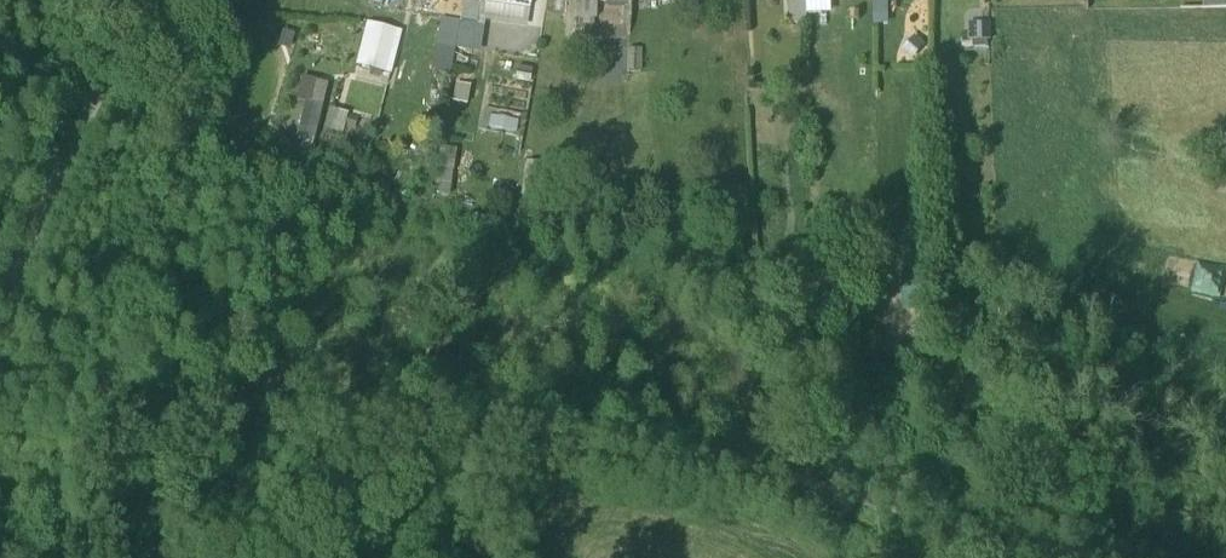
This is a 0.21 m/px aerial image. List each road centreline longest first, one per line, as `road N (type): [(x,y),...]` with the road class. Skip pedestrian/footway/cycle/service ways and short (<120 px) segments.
road 1 (track): [(1057,557),(678,446),(577,430),(72,393),(0,378)]
road 2 (residential): [(139,0),(0,322)]

